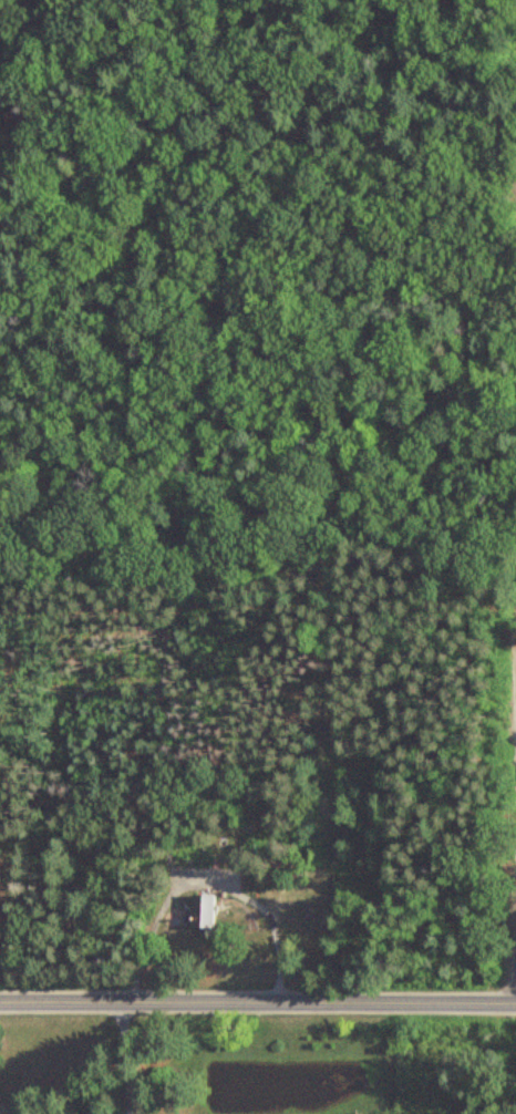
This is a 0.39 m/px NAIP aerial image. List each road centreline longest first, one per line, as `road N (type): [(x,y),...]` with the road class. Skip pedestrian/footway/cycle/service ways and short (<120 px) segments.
road 1 (tertiary): [(0,999),(515,1001)]

